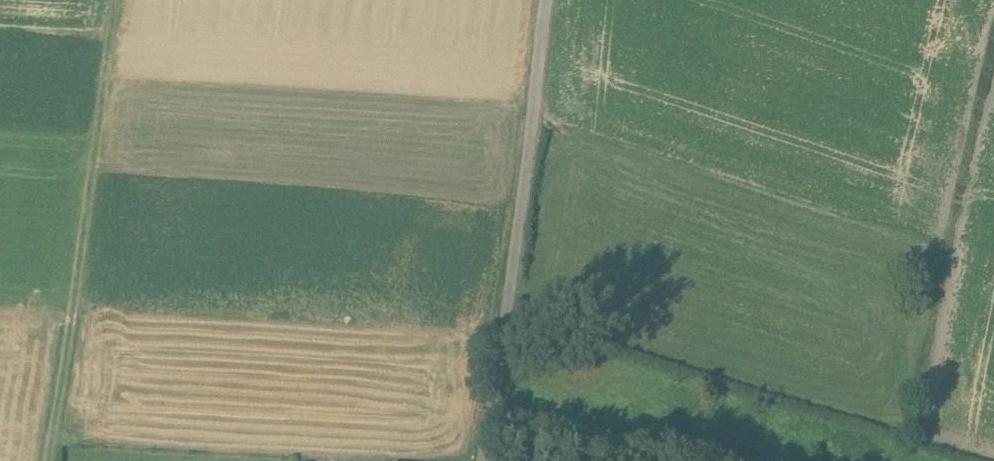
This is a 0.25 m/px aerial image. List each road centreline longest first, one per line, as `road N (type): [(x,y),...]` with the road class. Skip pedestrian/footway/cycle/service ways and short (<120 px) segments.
road 1 (unclassified): [(545,0),(478,460)]

